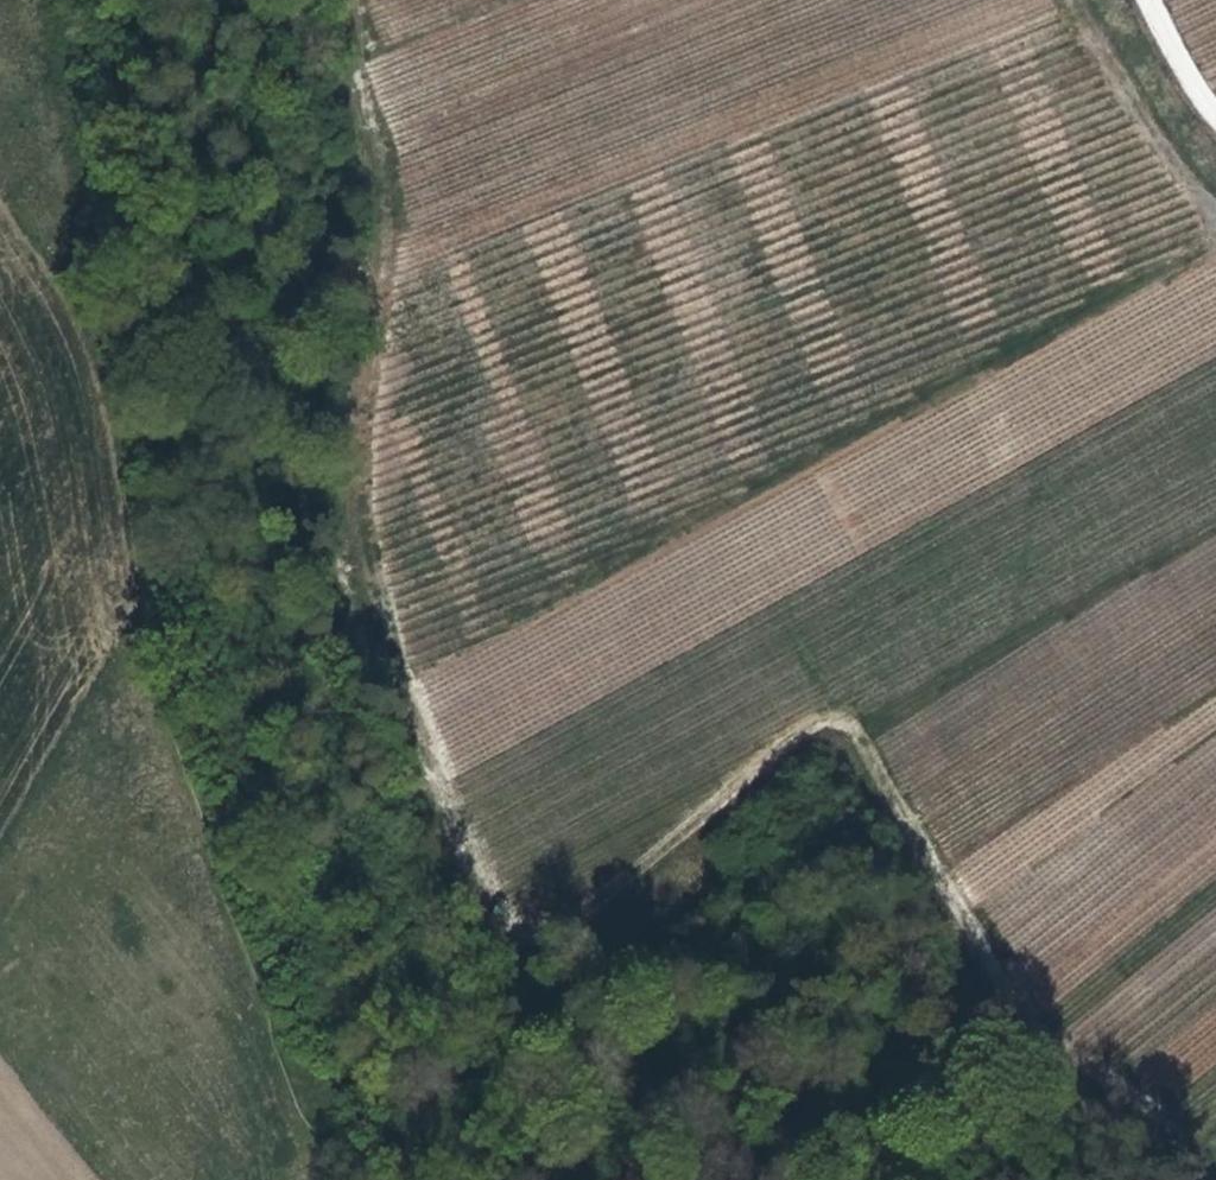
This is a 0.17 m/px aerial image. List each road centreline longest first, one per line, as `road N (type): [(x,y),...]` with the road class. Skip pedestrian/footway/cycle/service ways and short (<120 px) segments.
road 1 (track): [(1207,1179),(1193,1146),(1127,1086),(940,867),(849,733),(799,720),(721,797),(530,945),(483,906),(402,671)]
road 2 (track): [(1147,0),(1215,117)]

